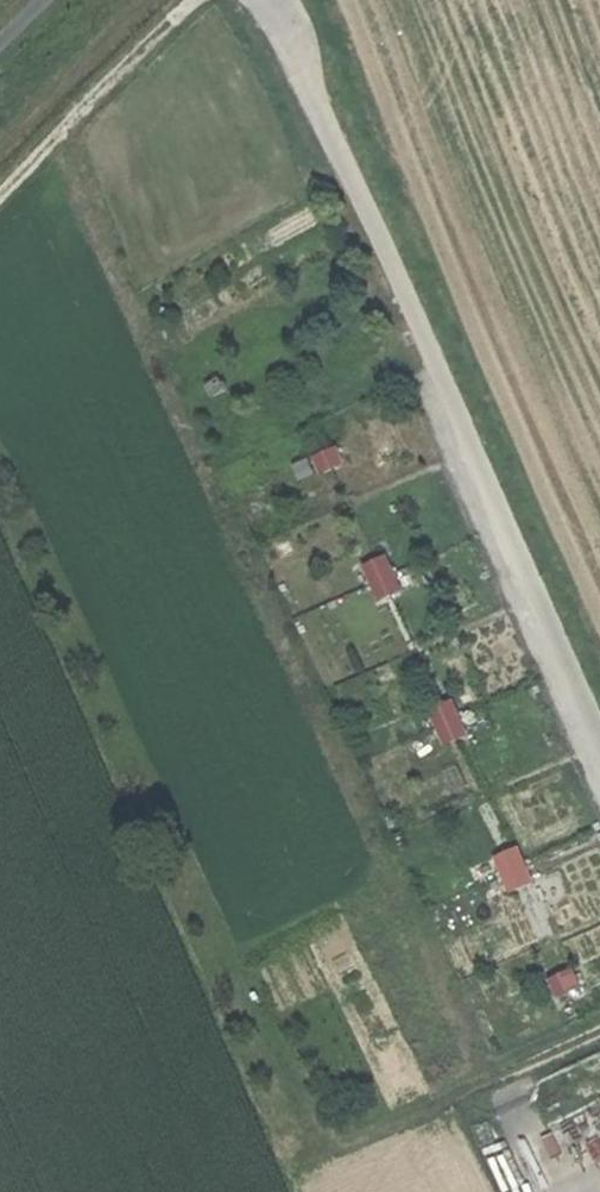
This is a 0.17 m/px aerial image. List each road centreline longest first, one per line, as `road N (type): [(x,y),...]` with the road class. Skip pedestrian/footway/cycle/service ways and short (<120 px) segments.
road 1 (residential): [(599,732),(265,0)]
road 2 (track): [(0,201),(203,0)]
road 3 (track): [(599,1032),(344,1154)]

